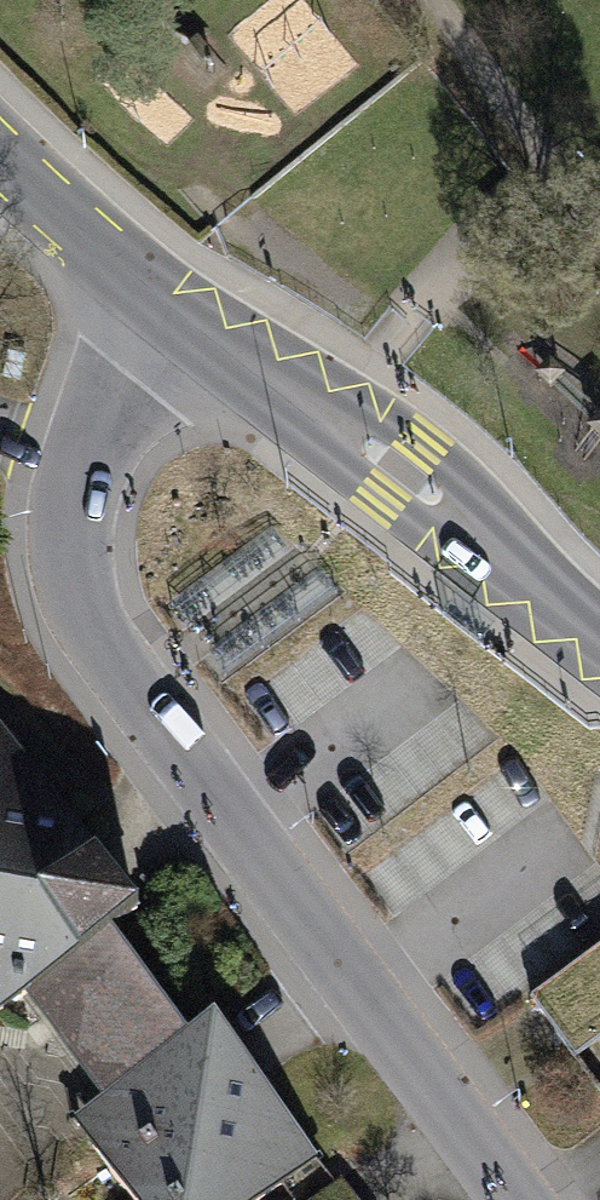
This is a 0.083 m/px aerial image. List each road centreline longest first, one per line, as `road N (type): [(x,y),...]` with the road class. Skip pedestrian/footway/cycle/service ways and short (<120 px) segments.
road 1 (residential): [(162,299),(79,480),(73,527),(83,601),(97,635),(526,1199)]
road 2 (tertiary): [(599,648),(397,477),(162,299)]
road 3 (tertiary): [(162,299),(0,155)]

